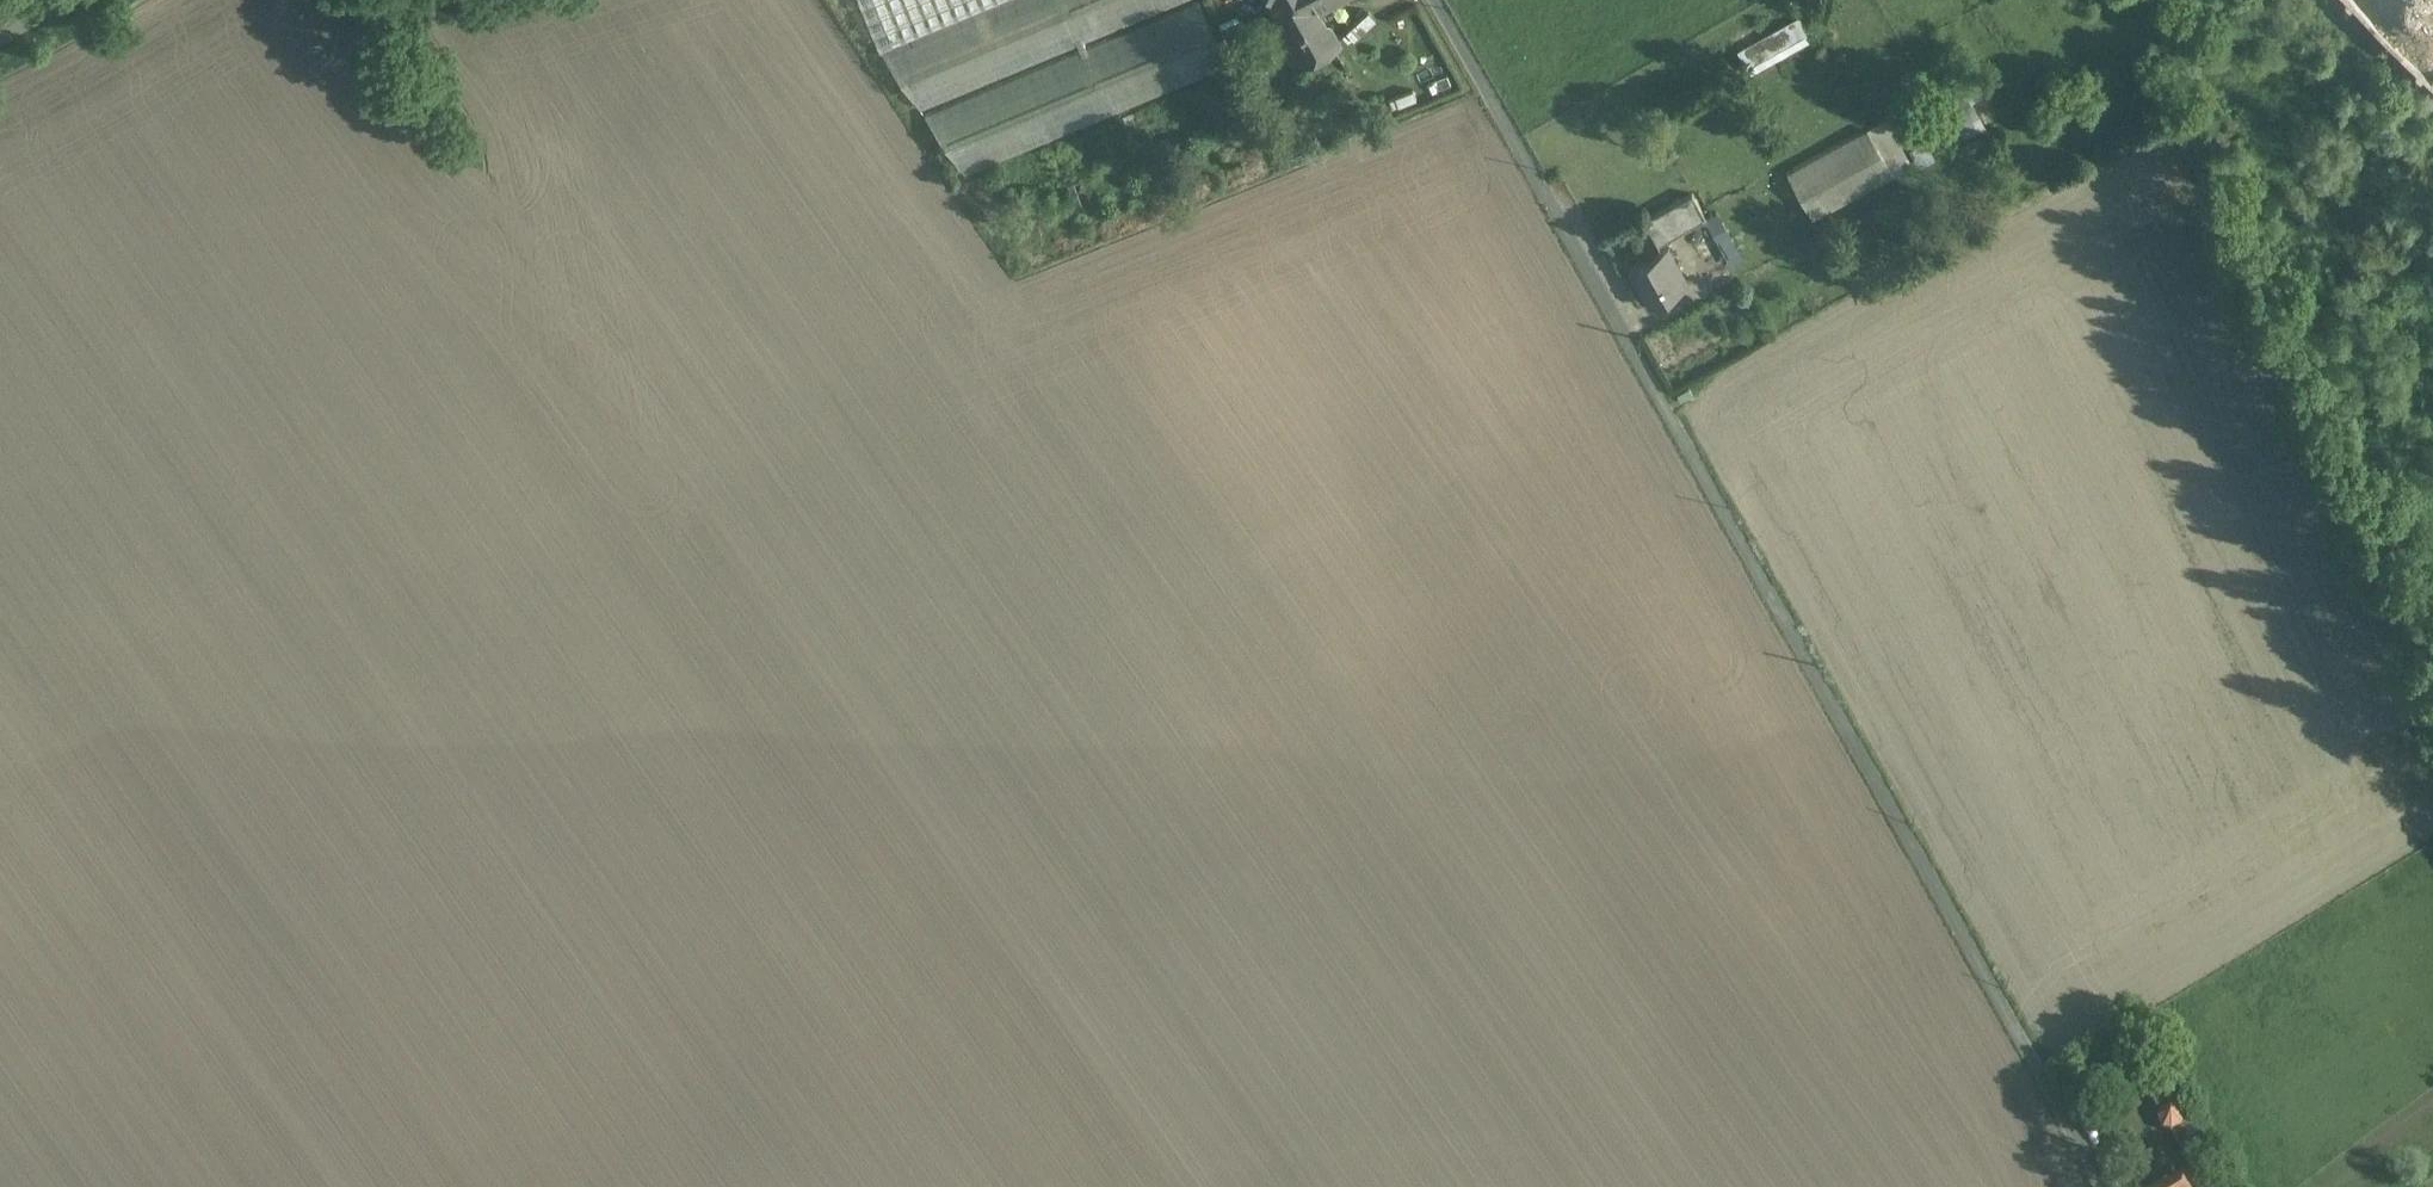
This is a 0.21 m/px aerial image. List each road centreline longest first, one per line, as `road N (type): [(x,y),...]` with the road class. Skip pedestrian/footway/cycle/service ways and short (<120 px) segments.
road 1 (residential): [(2101,1186),(1435,0)]

